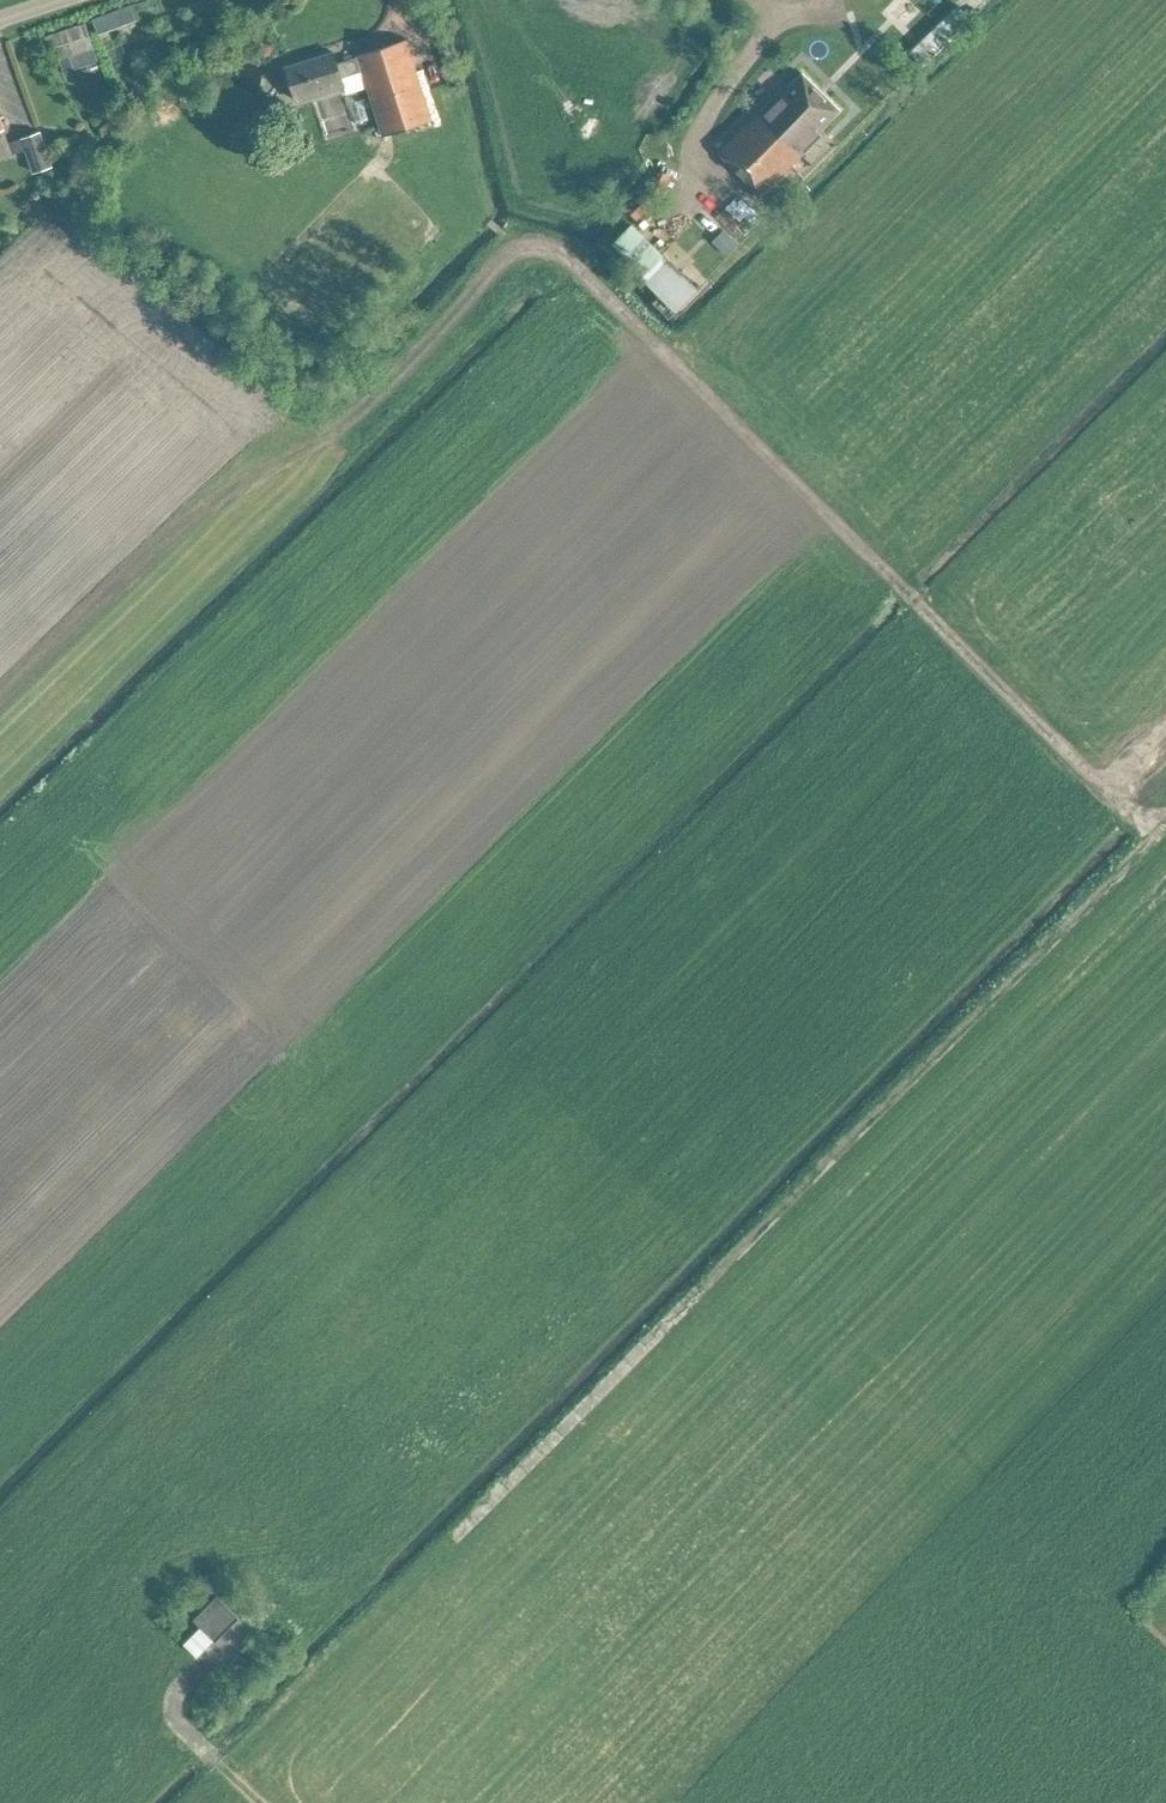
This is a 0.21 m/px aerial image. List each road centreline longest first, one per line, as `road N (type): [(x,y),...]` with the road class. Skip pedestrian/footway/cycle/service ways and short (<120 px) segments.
road 1 (track): [(260,1802),(186,1730),(172,1702),(188,1677),(225,1650)]

